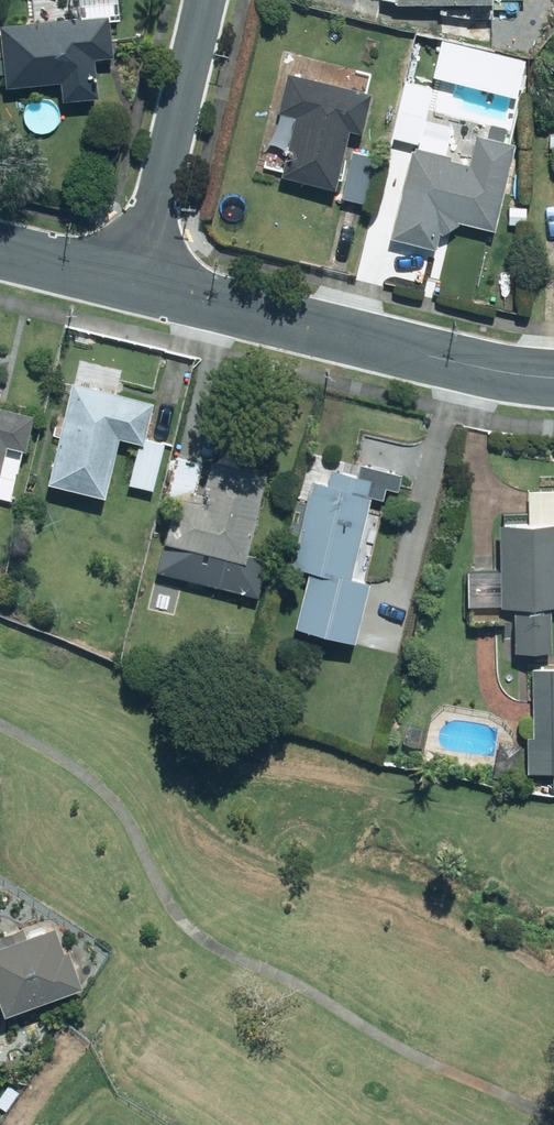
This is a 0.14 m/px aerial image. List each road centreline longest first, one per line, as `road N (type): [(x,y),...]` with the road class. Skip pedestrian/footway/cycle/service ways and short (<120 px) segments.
road 1 (residential): [(135,285),(553,378)]
road 2 (residential): [(204,0),(135,285)]
road 3 (residential): [(0,252),(135,285)]

